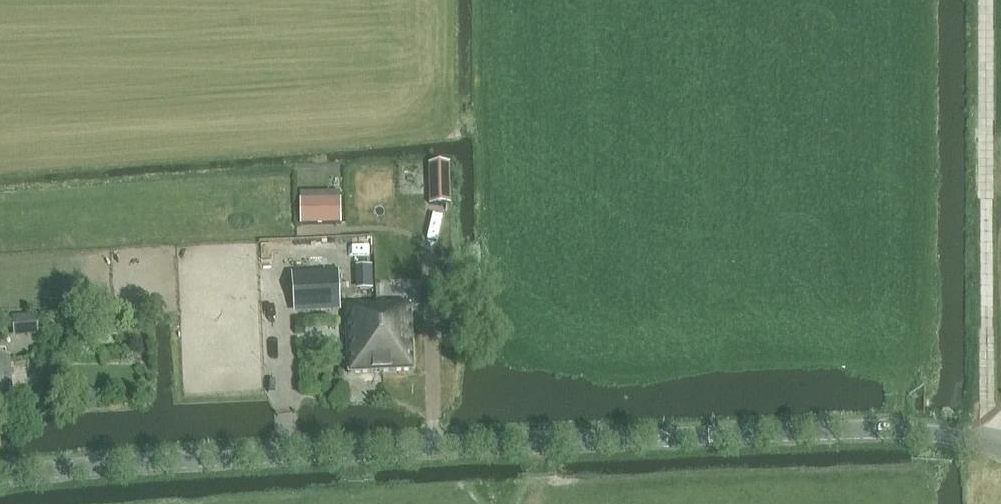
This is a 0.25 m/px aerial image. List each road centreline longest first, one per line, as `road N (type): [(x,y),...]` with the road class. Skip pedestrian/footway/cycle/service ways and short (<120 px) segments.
road 1 (tertiary): [(0,477),(259,456),(899,430),(1000,449)]
road 2 (track): [(925,239),(922,334),(905,369),(899,430)]

